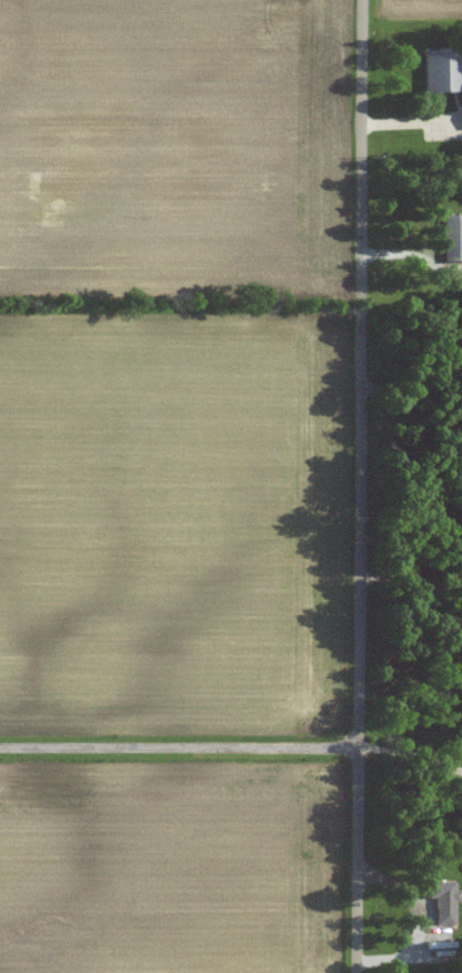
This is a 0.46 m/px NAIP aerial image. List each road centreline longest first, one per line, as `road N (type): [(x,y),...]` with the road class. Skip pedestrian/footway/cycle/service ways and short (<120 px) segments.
road 1 (residential): [(359,972),(363,0)]
road 2 (residential): [(359,747),(0,747)]

